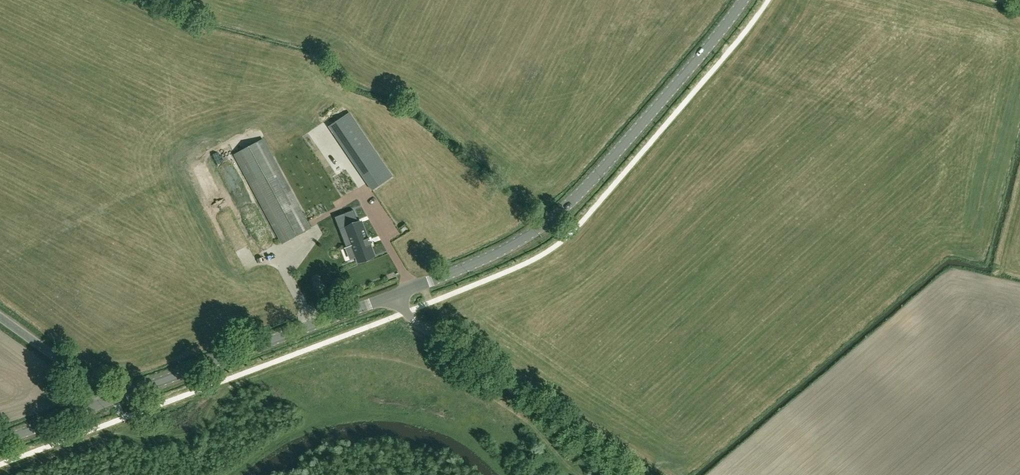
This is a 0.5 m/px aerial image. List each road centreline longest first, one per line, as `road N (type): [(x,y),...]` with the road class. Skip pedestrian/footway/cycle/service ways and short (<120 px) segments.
road 1 (tertiary): [(395,296),(497,254),(569,206),(743,0)]
road 2 (unclassified): [(635,474),(419,323),(395,296)]
road 3 (tertiary): [(115,398),(395,296)]
road 4 (unclassified): [(115,398),(0,317)]
road 5 (tertiary): [(0,442),(115,398)]

